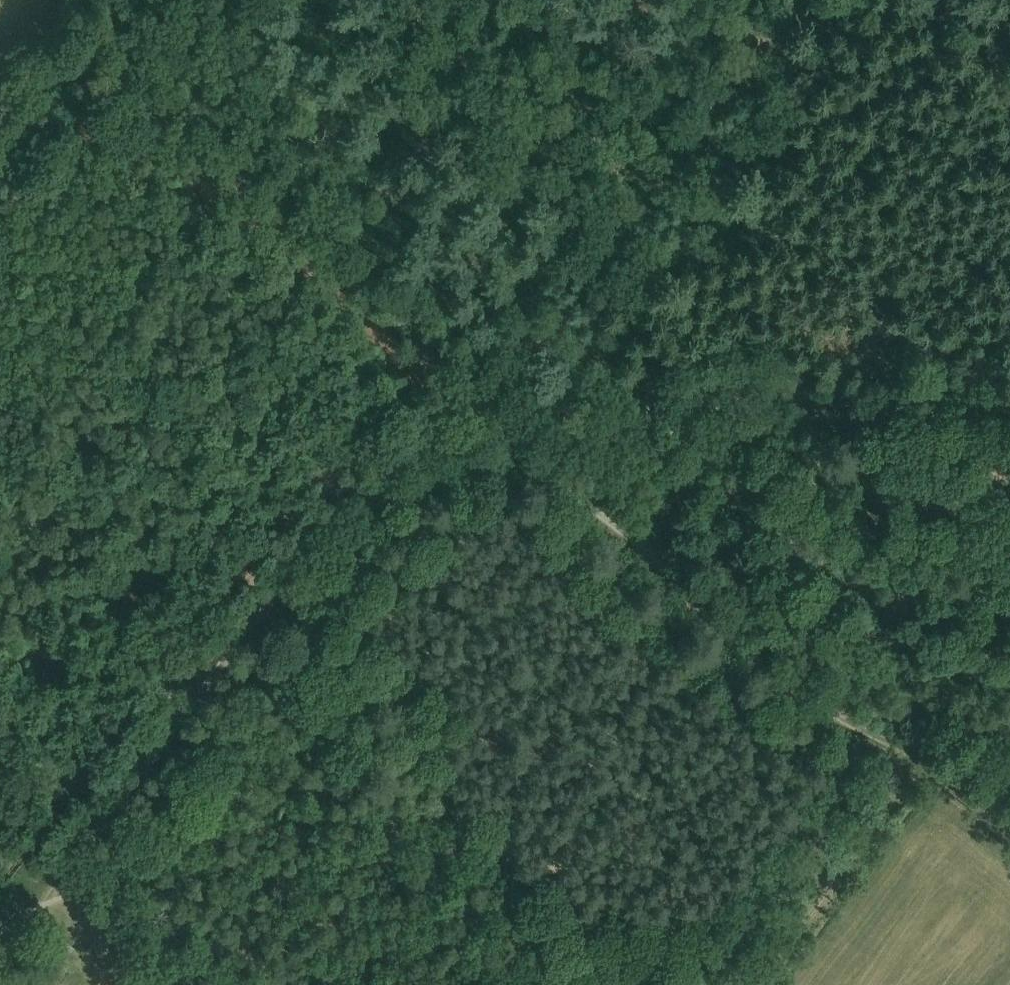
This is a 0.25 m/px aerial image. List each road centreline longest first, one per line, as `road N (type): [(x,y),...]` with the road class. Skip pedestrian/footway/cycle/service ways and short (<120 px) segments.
road 1 (track): [(504,429),(426,450),(350,501),(0,962)]
road 2 (track): [(504,429),(524,376),(805,0)]
road 3 (track): [(1009,365),(504,429)]
road 4 (track): [(814,694),(504,429)]
road 5 (track): [(757,984),(906,786),(939,763)]
road 6 (track): [(939,763),(916,742),(814,694)]
road 7 (track): [(0,124),(71,0)]
road 8 (track): [(43,906),(148,984)]

